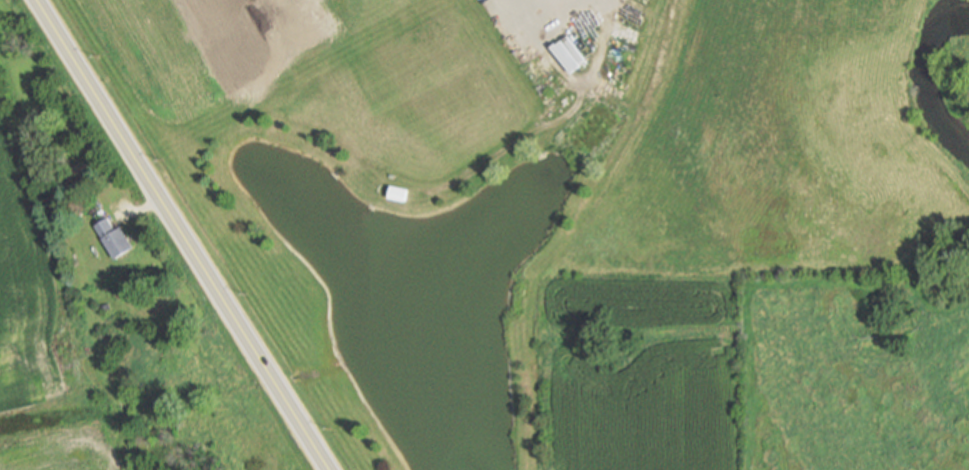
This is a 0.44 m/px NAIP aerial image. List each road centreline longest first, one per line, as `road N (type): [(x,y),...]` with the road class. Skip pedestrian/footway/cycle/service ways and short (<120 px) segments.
road 1 (primary): [(38,0),(326,469)]
road 2 (track): [(412,196),(443,188),(591,96),(637,114),(648,105),(677,0)]

